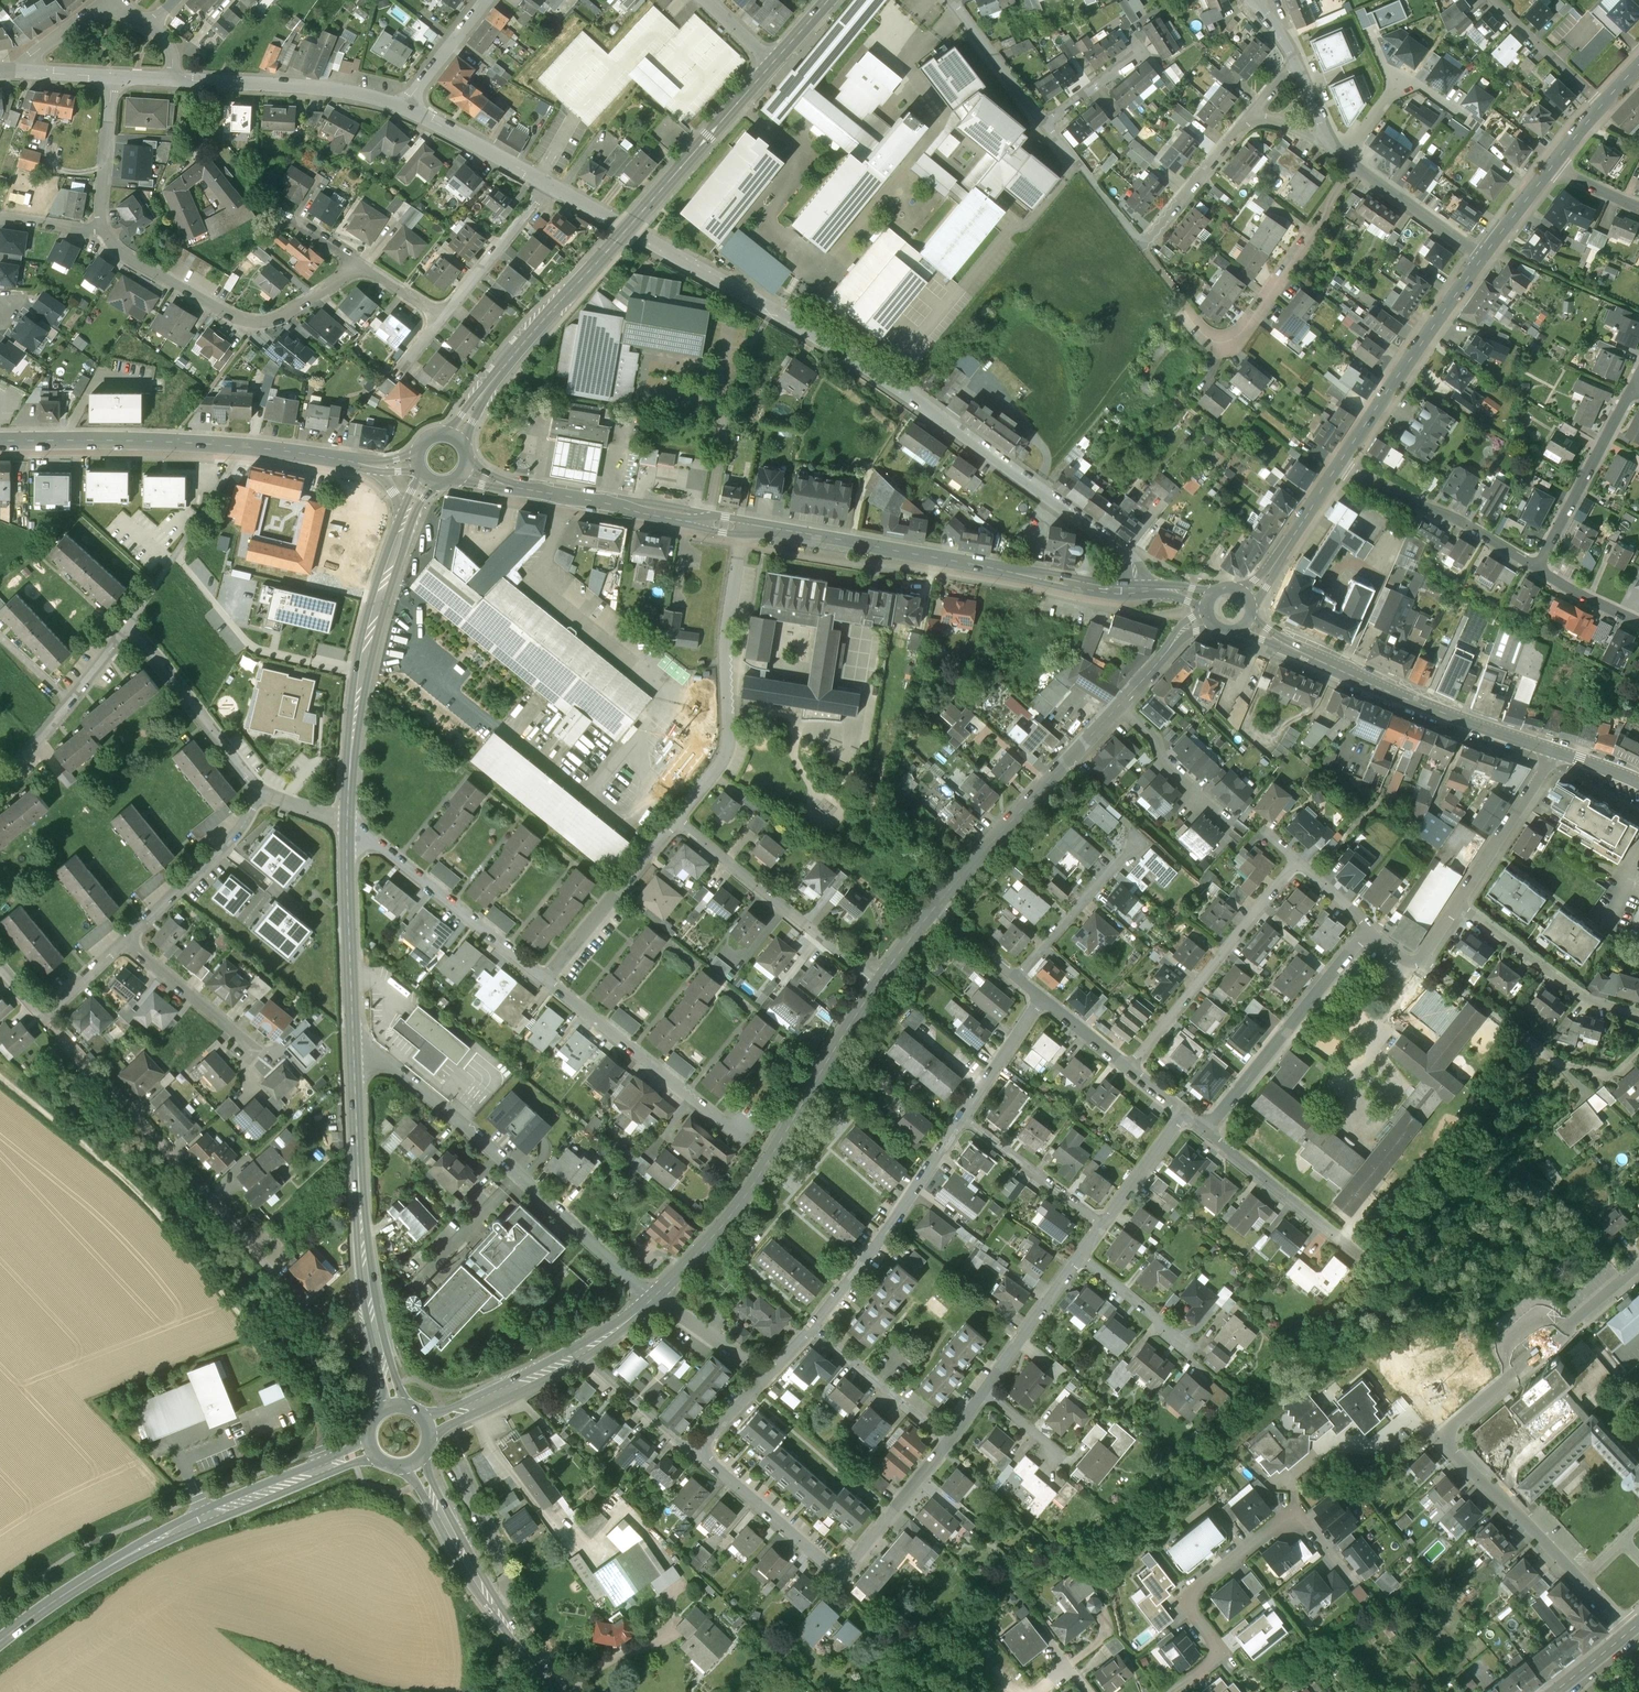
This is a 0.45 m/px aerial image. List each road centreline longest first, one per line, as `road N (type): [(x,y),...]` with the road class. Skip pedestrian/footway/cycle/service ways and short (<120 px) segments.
road 1 (residential): [(1135,590),(1135,569),(1120,549),(901,390),(721,278),(545,183)]
road 2 (residential): [(1628,1632),(1456,1457),(1448,1433),(1638,1265)]
road 3 (track): [(0,1076),(151,1205),(347,1440)]
road 4 (secondary): [(456,439),(509,361),(773,62)]
road 5 (secondary): [(370,1449),(138,1551),(0,1641)]
road 6 (tertiary): [(1135,590),(745,528)]
road 7 (residential): [(652,1300),(457,1121),(380,1058),(355,1058)]
road 8 (residential): [(658,1294),(754,1184),(880,981)]
road 9 (secondary): [(0,441),(237,446),(367,467)]
road 10 (secondary): [(355,1058),(368,1301),(394,1408)]
road 11 (tertiary): [(1555,752),(1336,669),(1244,618)]
road 12 (residential): [(1045,123),(1142,246),(1250,112)]
road 13 (residential): [(745,528),(725,631),(726,748),(677,817)]
road 14 (residential): [(44,1019),(252,1244)]
road 15 (residential): [(101,230),(119,252),(248,322),(288,315),(359,265)]
road 16 (secondary): [(401,535),(366,651),(346,821)]
road 17 (tertiary): [(745,528),(513,487),(466,469)]
road 18 (residential): [(1180,309),(1206,343),(1238,341),(1355,167)]
road 19 (residential): [(933,911),(1120,706)]
road 20 (secondary): [(416,1462),(495,1608),(557,1691)]
road 21 (residential): [(1130,1069),(1297,863)]
road 22 (residential): [(880,981),(677,817)]
road 23 (residential): [(1207,1131),(1367,928)]
road 24 (residential): [(1420,961),(1562,1062),(1611,1072),(1638,1051)]
road 25 (residential): [(547,980),(749,1139)]
road 26 (residential): [(813,1325),(963,1119)]
road 27 (tertiary): [(1483,256),(1338,465)]
road 28 (residential): [(1174,1691),(1213,1662),(1215,1646),(1190,1598),(1294,1516)]
road 29 (residential): [(346,834),(392,856),(547,980)]
road 30 (residential): [(404,106),(334,88),(171,79)]
road 31 (secondary): [(346,834),(355,1058)]
road 32 (residential): [(1338,465),(1454,519),(1536,569)]
road 33 (residential): [(1457,904),(1584,1000),(1638,1016)]
road 34 (residential): [(126,628),(263,791)]
road 35 (residential): [(677,817),(547,980)]
road 36 (residential): [(125,940),(235,834),(263,791)]
road 37 (residential): [(1536,569),(1632,390)]
road 38 (residential): [(1207,1131),(1362,1260)]
road 39 (residential): [(125,940),(238,1039),(254,1084)]
road 40 (residential): [(126,628),(0,775)]
road 41 (residential): [(1015,979),(1137,836)]
road 42 (residential): [(1457,904),(1555,752)]
road 43 (residential): [(837,1565),(697,1451)]
road 44 (residential): [(813,1325),(950,1442)]
road 45 (residential): [(963,1119),(1103,1224)]
road 46 (residential): [(426,1427),(579,1354)]
road 47 (residential): [(444,318),(545,183)]
road 48 (residential): [(837,1565),(857,1553),(950,1442)]
road 49 (residential): [(984,1392),(1081,1257)]
road 50 (tertiary): [(1338,465),(1276,563),(1242,599)]
road 51 (residential): [(545,183),(404,106)]
road 52 (residential): [(1355,167),(1483,256)]
road 53 (residential): [(951,0),(1045,123)]
road 54 (residential): [(1601,106),(1490,0)]
road 55 (residential): [(1120,706),(1153,737),(1160,759),(1222,817)]
road 56 (residential): [(697,1451),(579,1354)]
road 57 (residential): [(114,78),(101,230)]
road 58 (residential): [(963,1119),(1041,999)]
road 59 (residential): [(1103,1224),(1183,1112)]
road 60 (residential): [(1081,1257),(1185,1344)]
road 61 (residential): [(404,106),(488,0)]
road 62 (residential): [(763,1376),(658,1294)]
road 63 (residential): [(1120,706),(1185,629),(1213,618)]
road 64 (residential): [(1045,123),(1146,50)]

